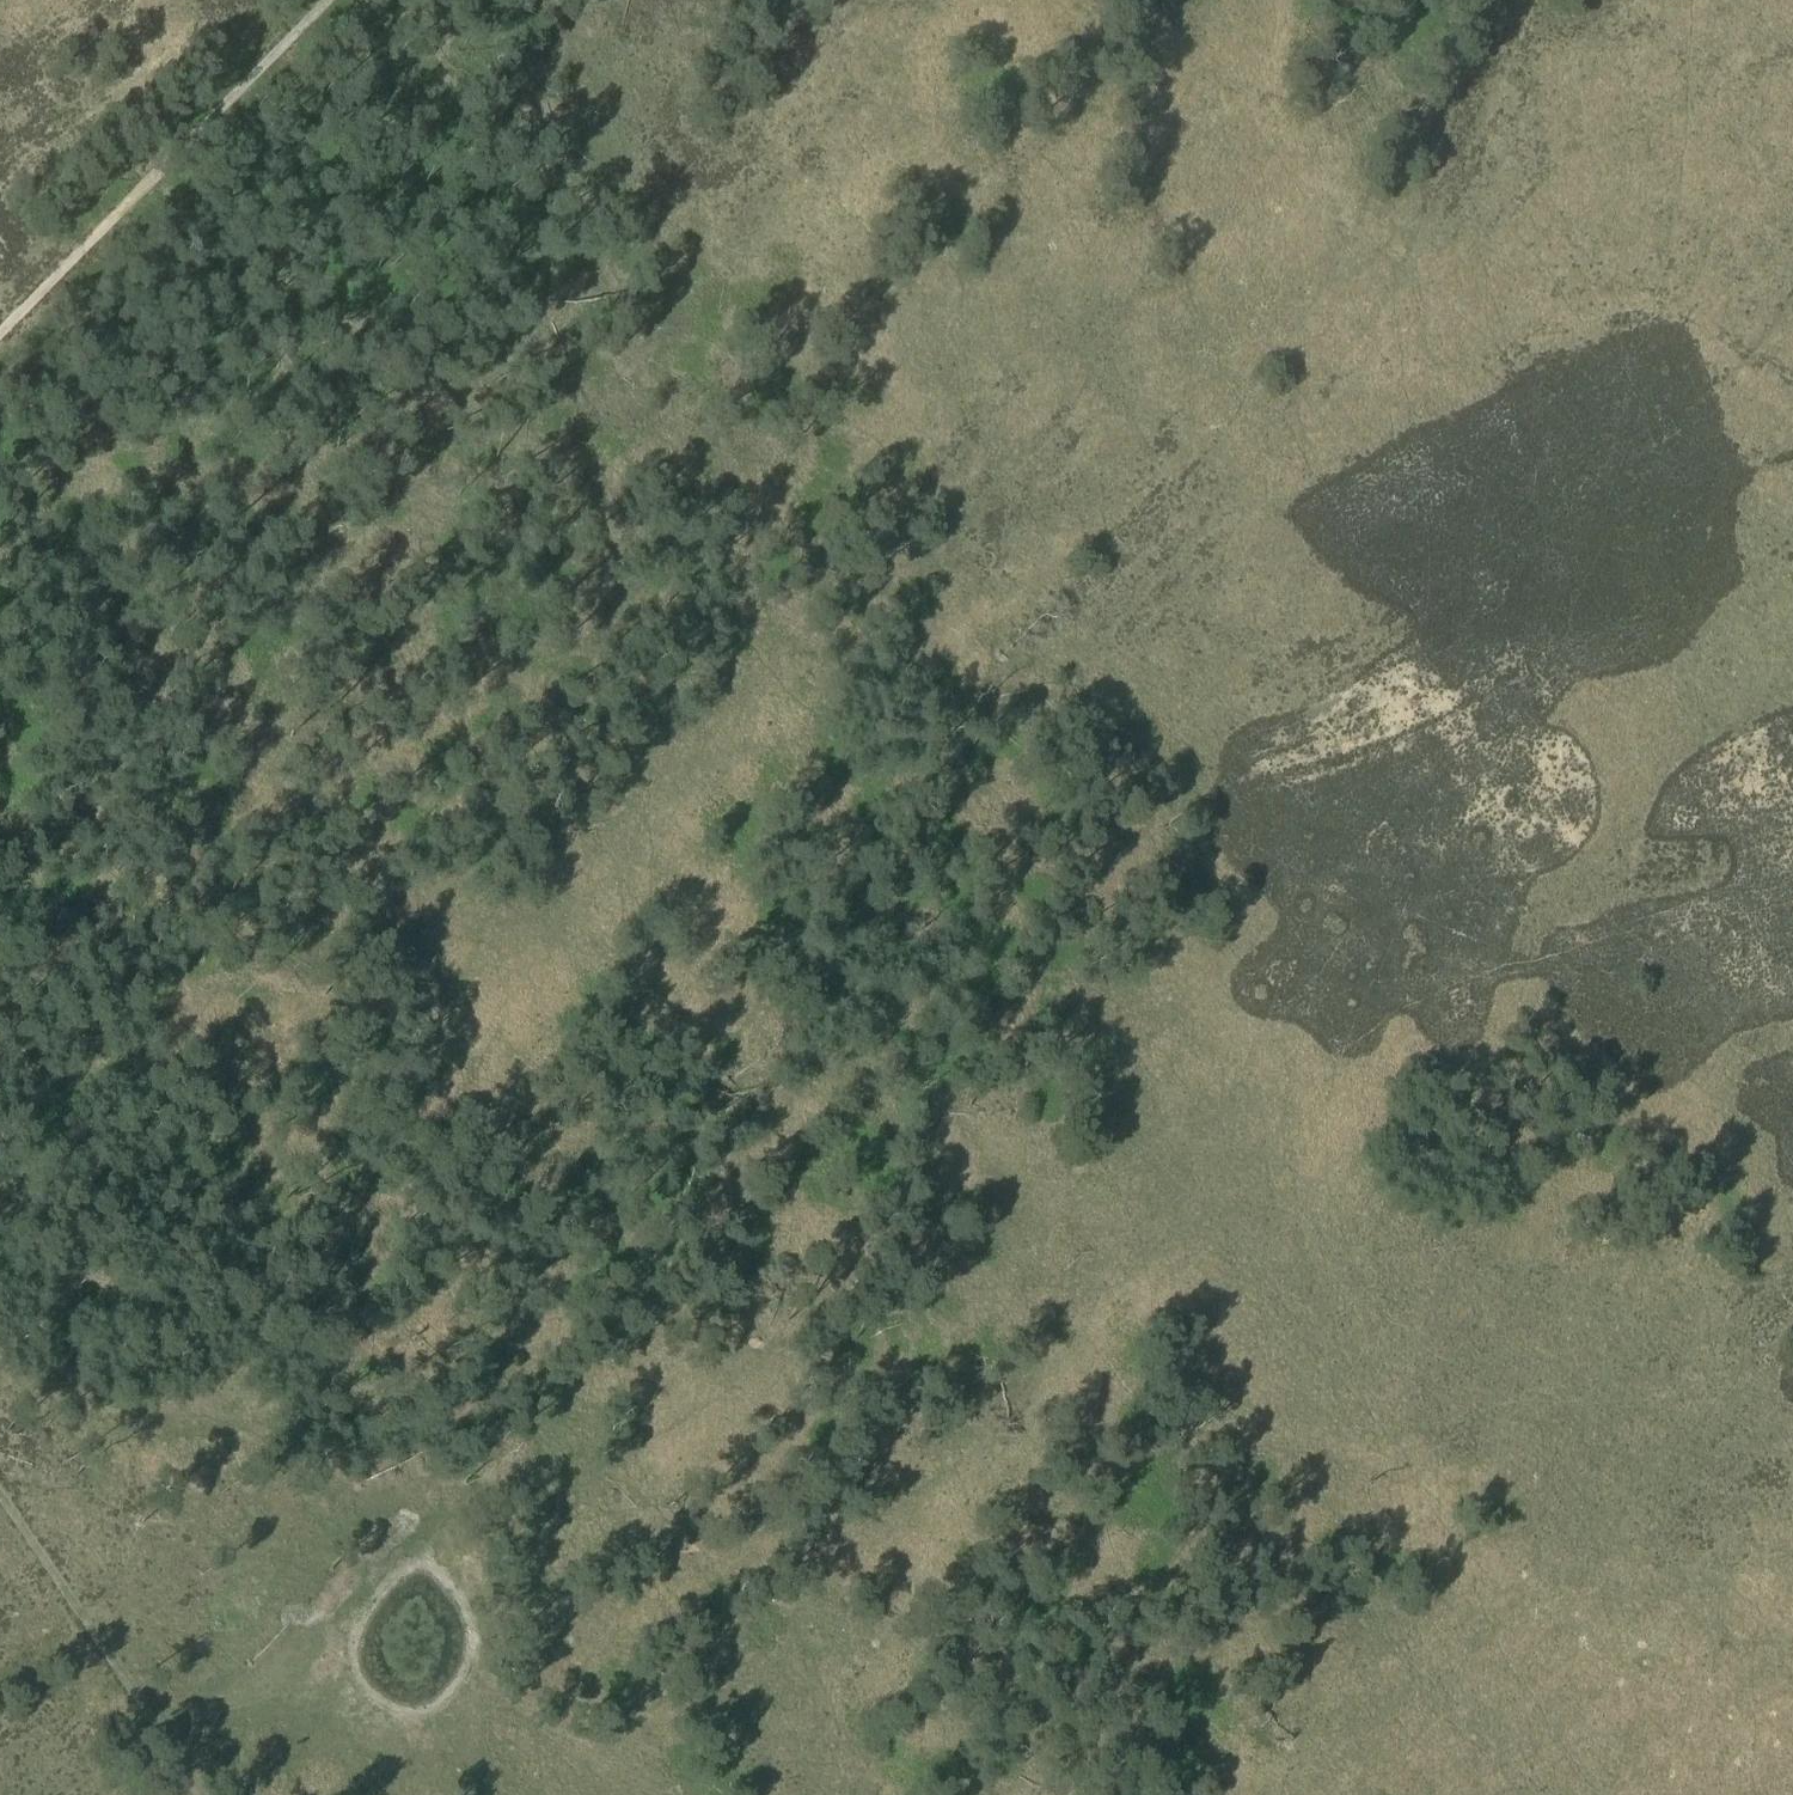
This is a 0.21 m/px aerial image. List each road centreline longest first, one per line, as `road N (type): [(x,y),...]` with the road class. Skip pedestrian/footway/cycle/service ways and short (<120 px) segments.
road 1 (track): [(337,0),(0,337)]
road 2 (track): [(0,1495),(202,1794)]

